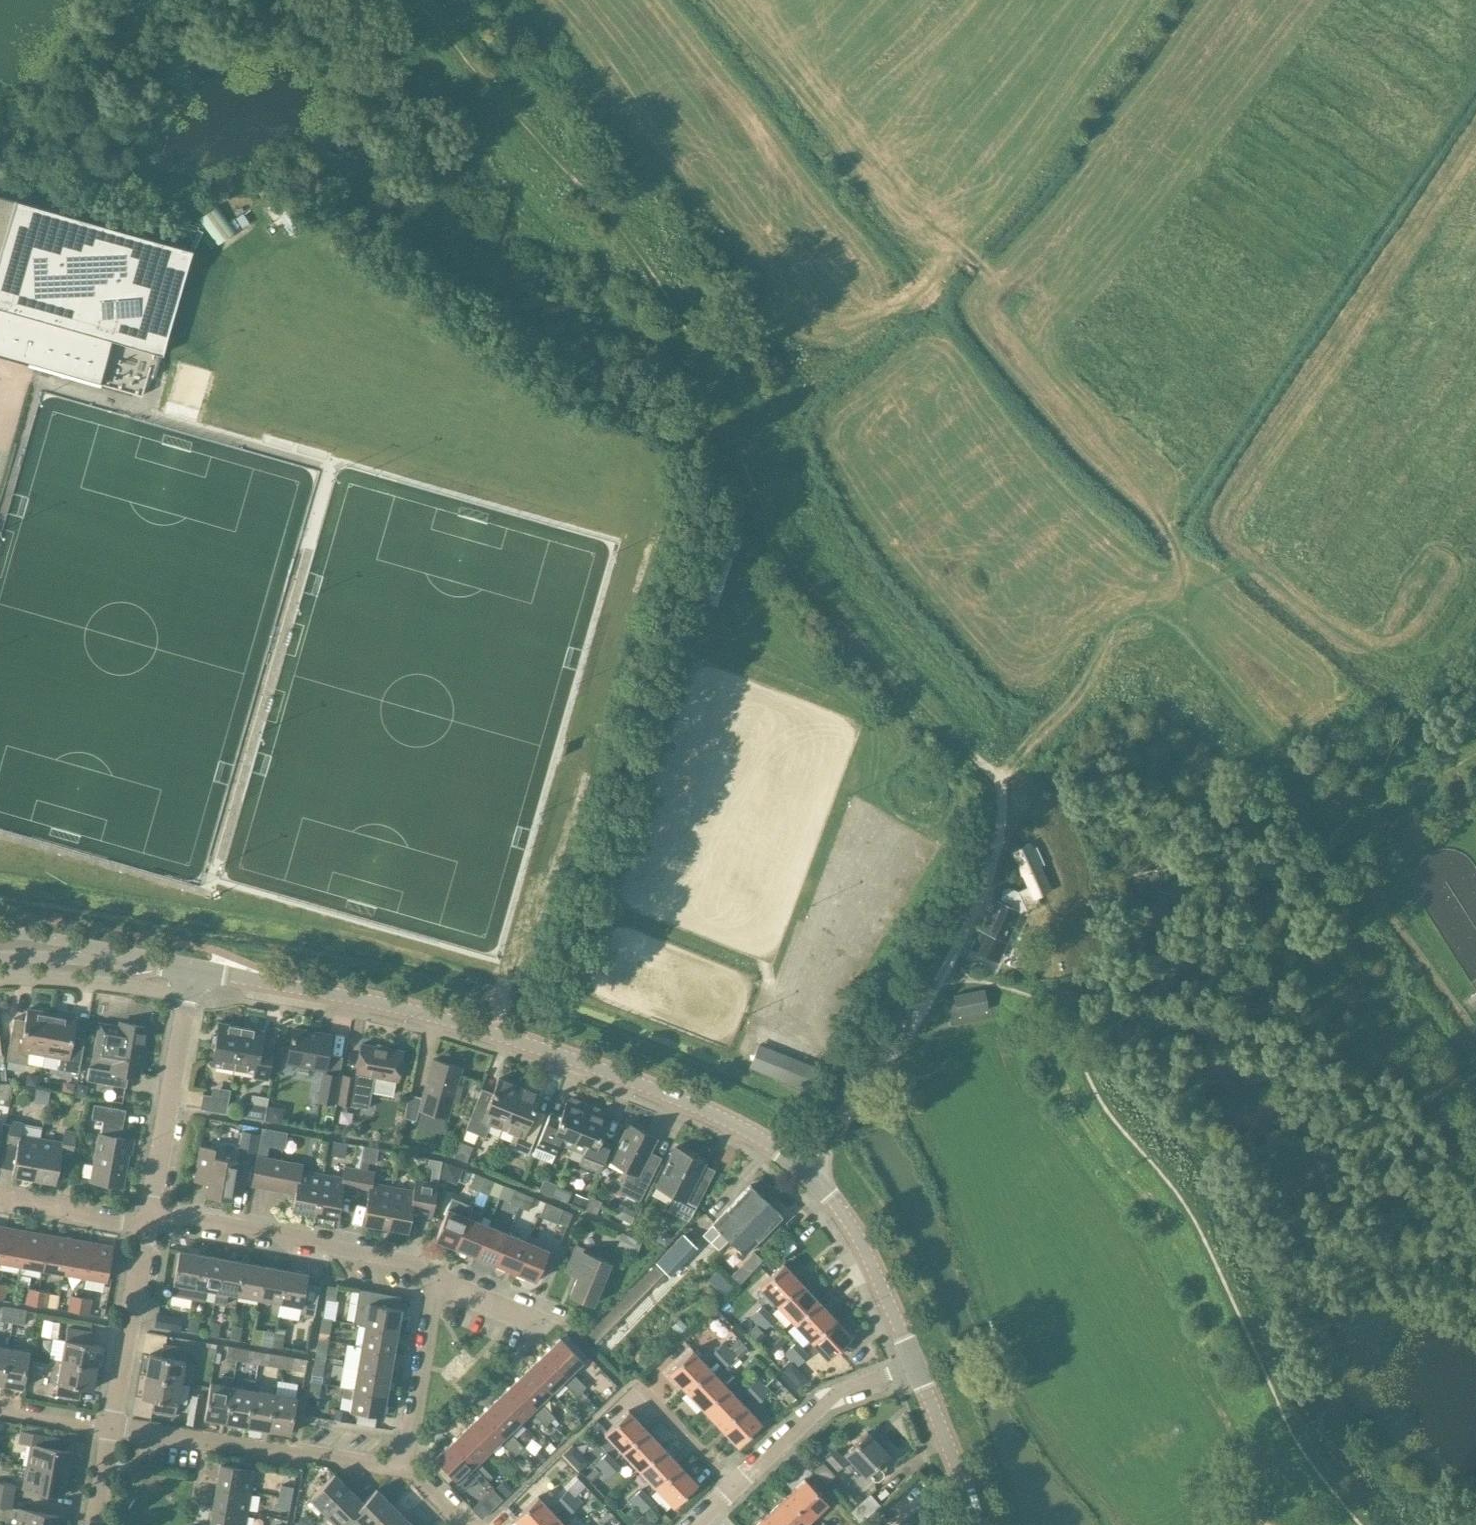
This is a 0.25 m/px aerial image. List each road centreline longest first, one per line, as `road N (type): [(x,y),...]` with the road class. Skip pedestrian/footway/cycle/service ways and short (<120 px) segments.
road 1 (track): [(941,978),(989,877),(1001,818),(995,780),(800,572),(769,528),(656,276),(417,0)]
road 2 (track): [(730,0),(824,113),(972,253),(1186,565),(1164,615)]
road 3 (tertiary): [(916,1366),(848,1217),(813,1169),(785,1151),(610,1072),(495,1033),(318,990)]
road 4 (track): [(995,780),(1075,698),(1114,625),(1150,609),(1182,625),(1322,795),(1348,810),(1379,806),(1475,755)]
road 5 (residential): [(435,1280),(418,1264),(148,1209)]
road 6 (residential): [(402,1467),(111,1423)]
road 7 (track): [(813,1169),(941,978)]
road 8 (residential): [(916,1366),(829,1399),(735,1487)]
road 9 (track): [(142,0),(47,200)]
road 10 (residential): [(148,1209),(187,997)]
road 11 (residential): [(111,1423),(145,1225)]
road 12 (residential): [(402,1467),(435,1280)]
road 13 (residential): [(0,979),(87,981),(187,997)]
road 14 (tertiary): [(981,1524),(916,1366)]
road 15 (residential): [(735,1487),(633,1380)]
road 16 (residential): [(0,1198),(145,1225)]
road 17 (tertiary): [(125,961),(0,933)]
road 18 (tertiary): [(192,969),(318,990)]
road 19 (tertiary): [(0,958),(125,961)]

